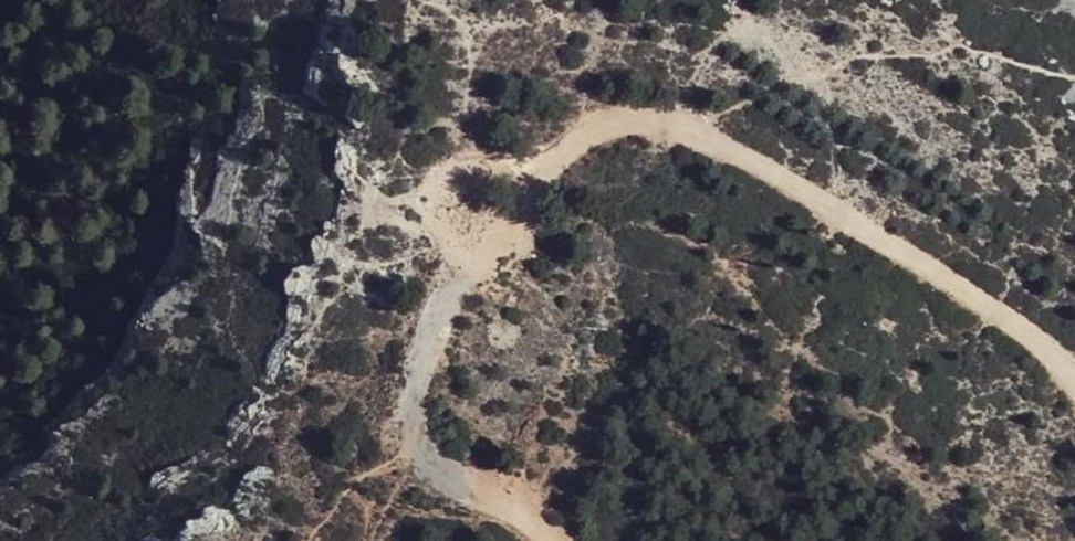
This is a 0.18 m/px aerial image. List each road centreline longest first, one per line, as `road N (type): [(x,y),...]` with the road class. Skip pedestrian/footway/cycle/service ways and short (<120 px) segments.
road 1 (track): [(692,131),(999,313),(1074,380)]
road 2 (track): [(423,427),(446,343),(520,209),(583,141),(647,112),(692,131)]
road 3 (track): [(542,540),(489,476),(423,427)]

